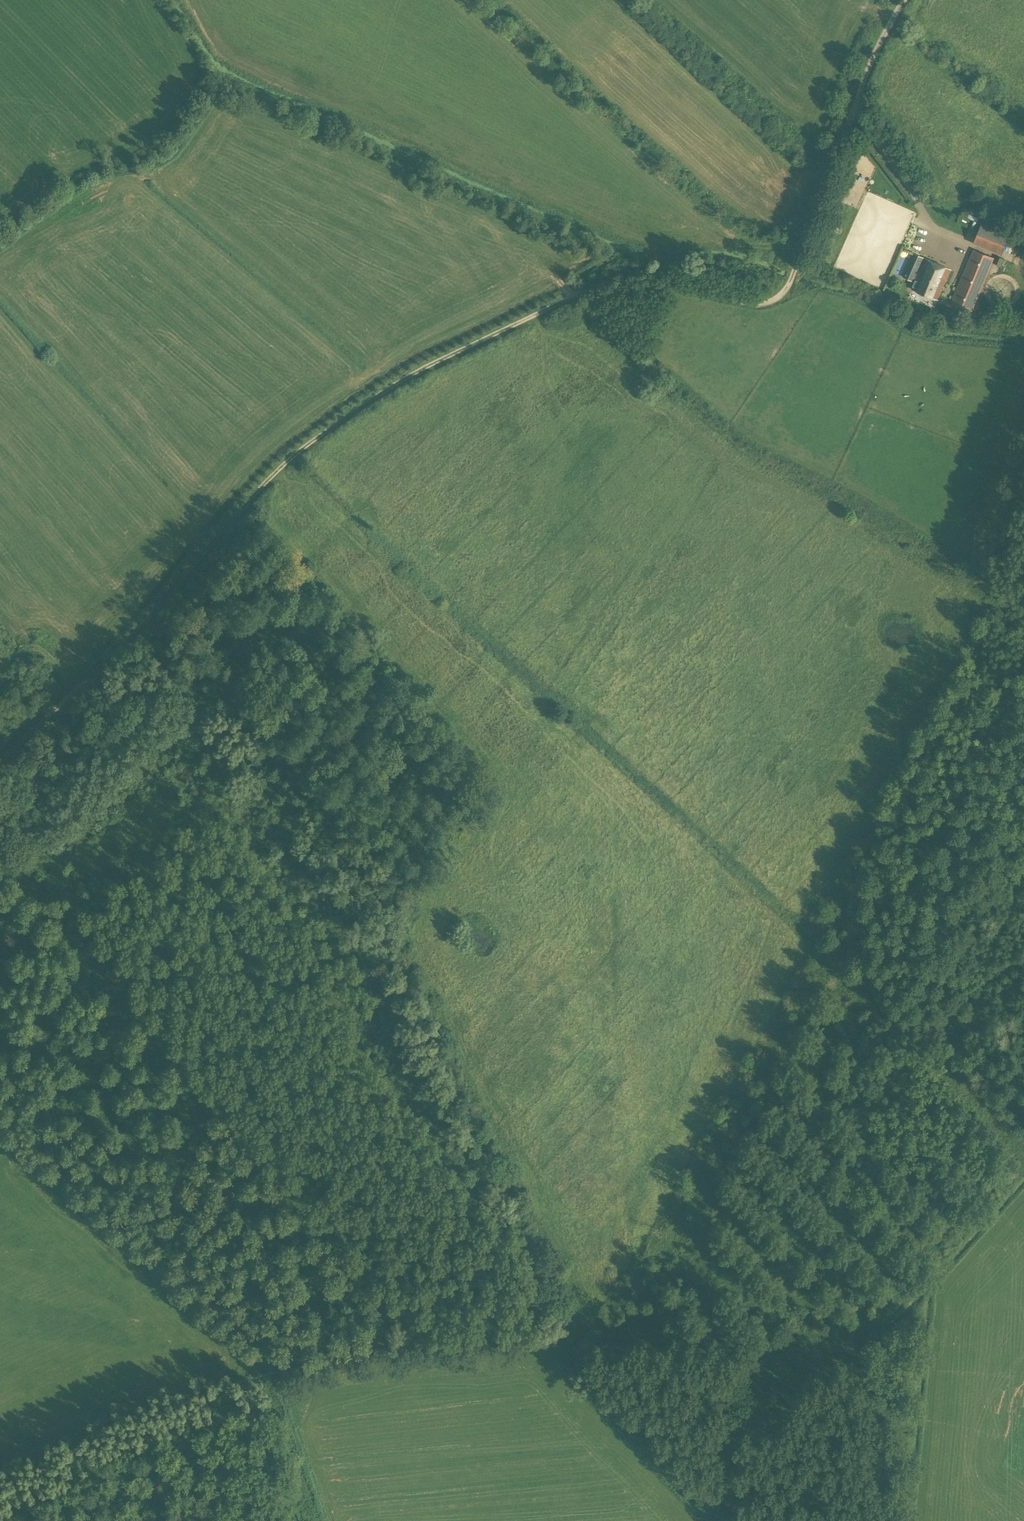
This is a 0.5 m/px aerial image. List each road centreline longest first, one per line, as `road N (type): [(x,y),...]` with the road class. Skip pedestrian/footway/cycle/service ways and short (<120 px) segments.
road 1 (track): [(0,762),(145,624),(261,485),(385,391),(609,284),(646,282),(754,309),(779,300),(851,108)]
road 2 (track): [(932,227),(851,108)]
road 3 (track): [(851,108),(904,0)]

